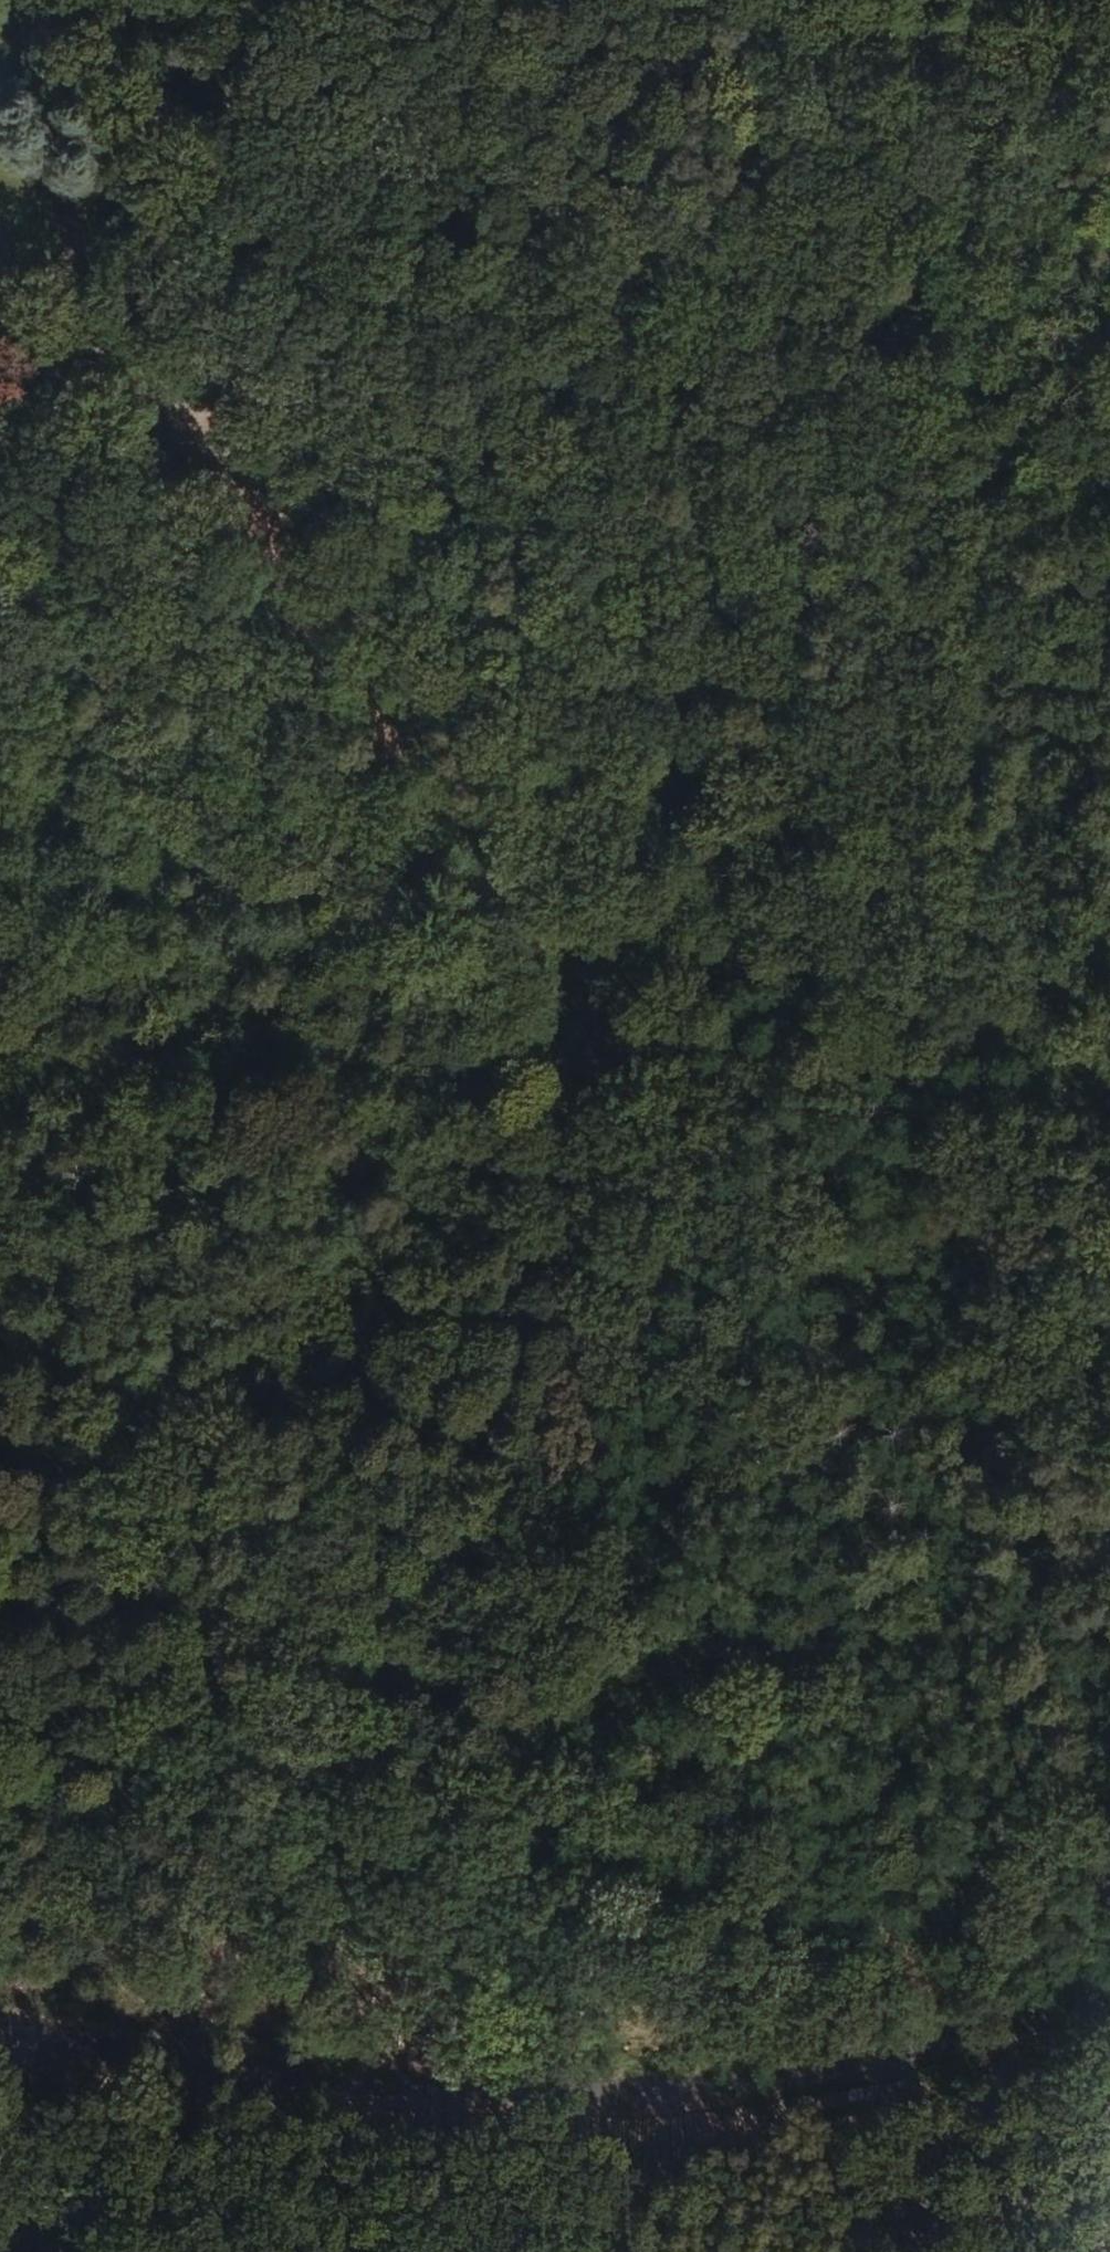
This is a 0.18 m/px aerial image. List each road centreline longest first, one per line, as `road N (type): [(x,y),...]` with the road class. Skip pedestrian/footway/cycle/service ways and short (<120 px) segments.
road 1 (track): [(893,0),(1004,215),(1016,815),(1109,1162)]
road 2 (unclassified): [(1109,1994),(1049,2012),(0,1996)]

